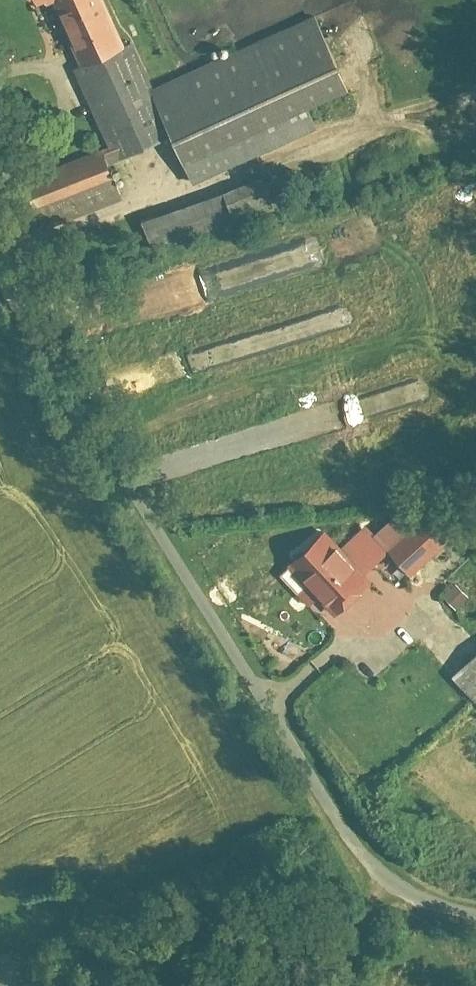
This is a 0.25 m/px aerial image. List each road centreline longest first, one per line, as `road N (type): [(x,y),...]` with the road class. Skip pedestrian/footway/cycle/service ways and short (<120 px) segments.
road 1 (unclassified): [(0,277),(379,886),(475,916)]

